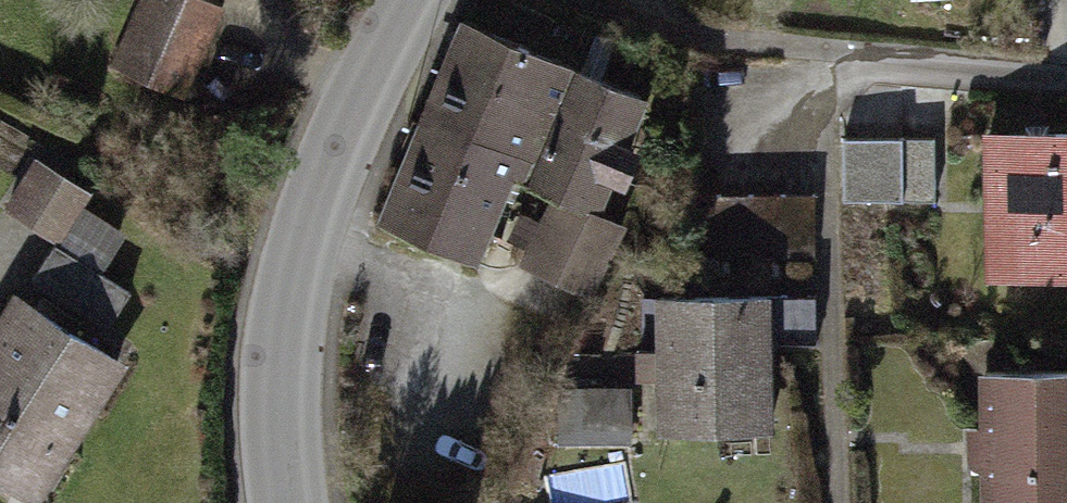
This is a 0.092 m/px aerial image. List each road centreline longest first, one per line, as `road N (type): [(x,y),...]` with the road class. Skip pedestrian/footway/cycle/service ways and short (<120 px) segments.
road 1 (secondary): [(420,0),(349,134),(294,287),(283,357),(288,502)]
road 2 (residential): [(1066,90),(731,47),(586,0)]

